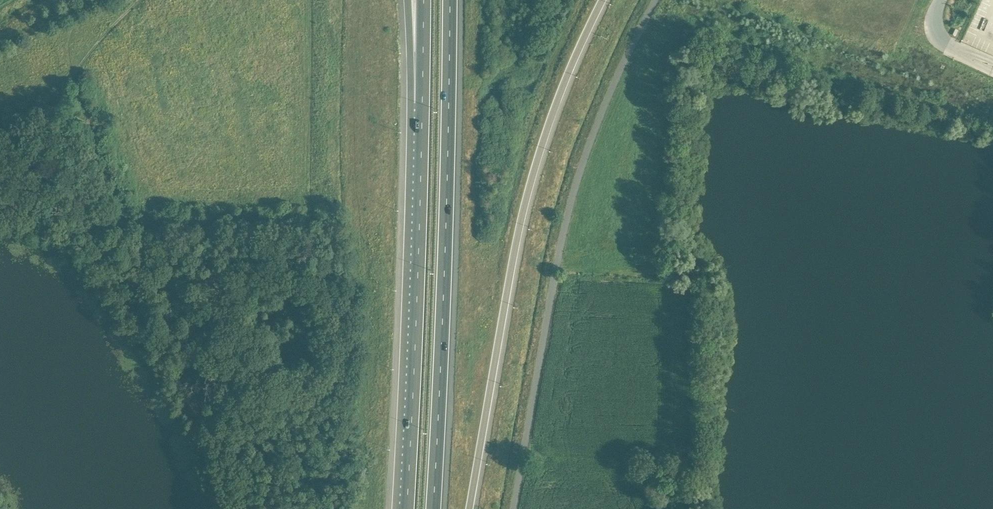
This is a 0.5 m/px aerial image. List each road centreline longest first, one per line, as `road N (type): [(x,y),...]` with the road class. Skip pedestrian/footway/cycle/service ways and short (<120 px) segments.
road 1 (motorway): [(472,508),(519,235),(541,155),(604,0)]
road 2 (motorway): [(434,508),(450,0)]
road 3 (motorway): [(422,94),(407,508)]

